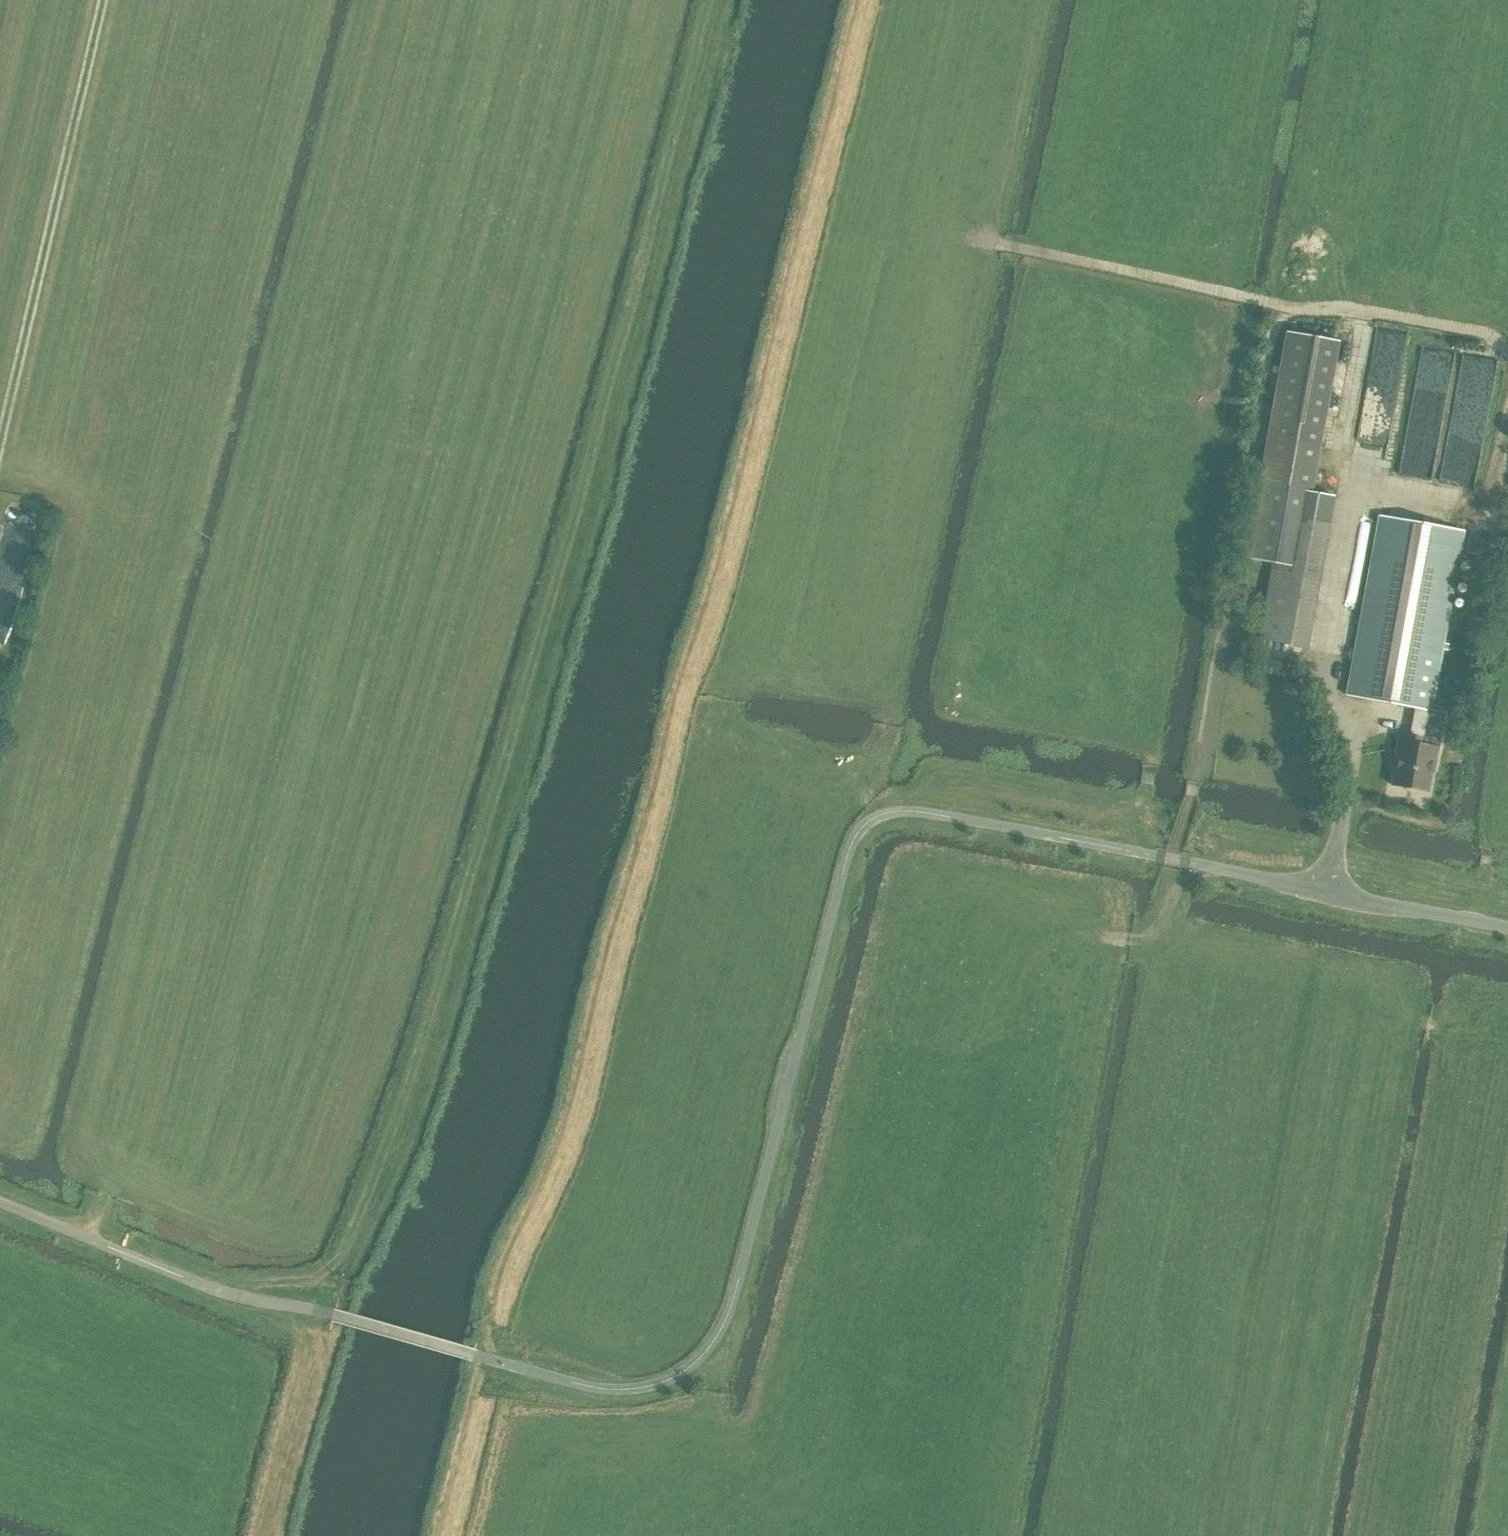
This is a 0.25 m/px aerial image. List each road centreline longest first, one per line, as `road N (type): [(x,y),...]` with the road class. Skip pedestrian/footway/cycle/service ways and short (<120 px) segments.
road 1 (track): [(713,0),(597,477),(367,1222),(331,1273),(220,1289)]
road 2 (track): [(997,244),(1297,308),(1348,309),(1492,336),(1507,347)]
road 3 (track): [(0,449),(103,0)]
road 4 (unclassified): [(1126,851),(1507,929)]
road 5 (track): [(1360,492),(1489,514),(1507,437)]
road 6 (unclassified): [(0,1201),(122,1251)]

